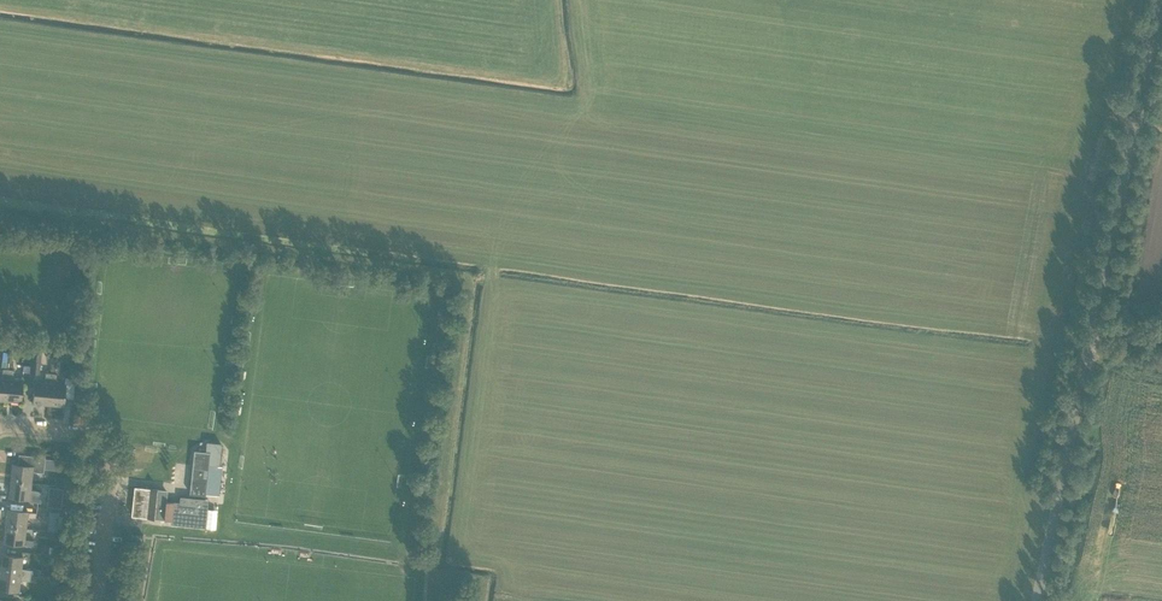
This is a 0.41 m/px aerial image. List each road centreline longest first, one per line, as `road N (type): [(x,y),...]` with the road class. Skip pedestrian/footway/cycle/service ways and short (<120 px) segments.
road 1 (tertiary): [(1035,600),(1161,0)]
road 2 (unclassified): [(0,425),(95,436),(111,466)]

